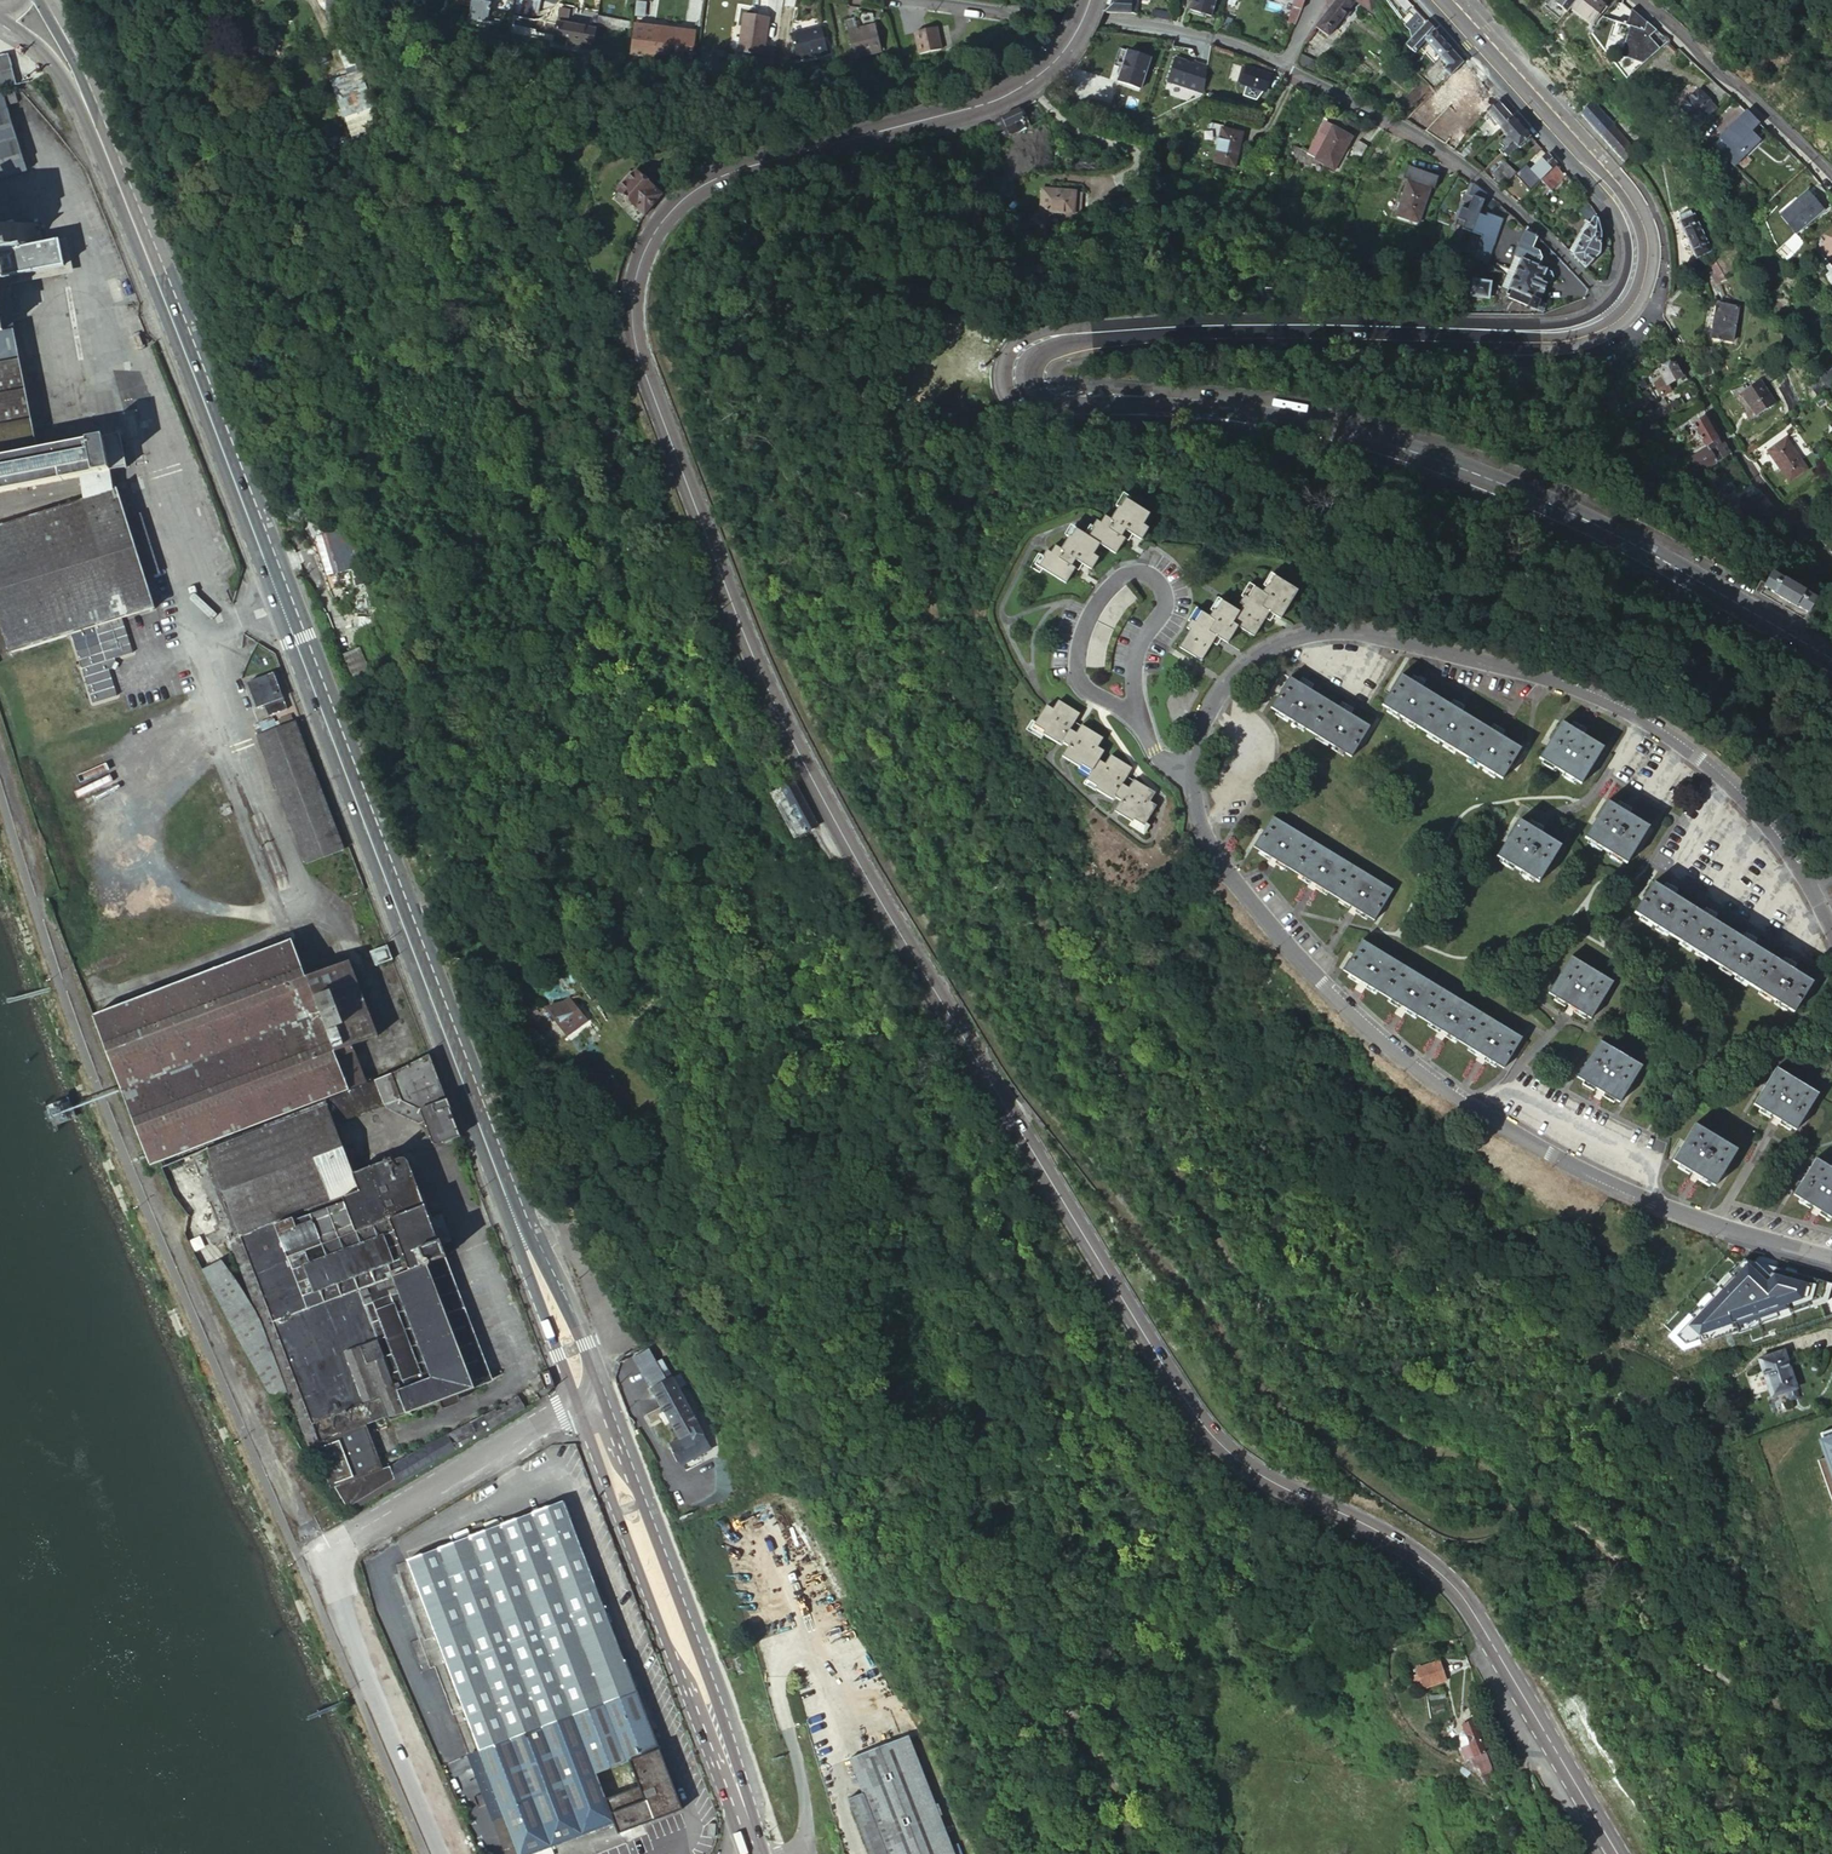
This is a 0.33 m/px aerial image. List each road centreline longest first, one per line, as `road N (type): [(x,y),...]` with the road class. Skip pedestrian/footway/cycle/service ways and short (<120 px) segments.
road 1 (primary): [(1616,1853),(1459,1593),(1395,1541),(1240,1461),(1179,1390),(800,757),(748,645),(637,348),(638,269),(664,218),(691,196),(743,169),(999,100),(1057,59),(1090,0)]
road 2 (primary): [(1696,587),(1568,518),(1408,458),(1272,425),(1067,405),(1032,394),(1022,365),(1032,346),(1054,337),(1112,329),(1502,337),(1579,333),(1618,308)]
road 3 (primary): [(524,1241),(95,118)]
road 4 (residential): [(1831,931),(1786,850),(1719,773),(1601,696),(1523,670),(1347,630),(1278,643),(1236,670),(1211,705),(1192,779)]
road 5 (residential): [(1192,779),(1199,824),(1228,876),(1325,985),(1422,1072),(1600,1178),(1708,1221),(1831,1256)]
road 6 (unclassified): [(112,1092),(320,1553)]
road 7 (primary): [(757,1853),(750,1788),(604,1390)]
road 8 (primary): [(576,1405),(664,1647),(753,1853)]
road 9 (residential): [(1618,308),(1464,164),(1286,65)]
road 10 (residential): [(1286,65),(1153,27),(908,0)]
road 11 (primary): [(1618,308),(1638,247),(1622,199),(1440,0)]
road 12 (residential): [(1136,721),(1138,653),(1166,608),(1159,577),(1147,565),(1113,569),(1079,620),(1078,677),(1101,694)]
road 13 (unclassified): [(320,1553),(576,1405)]
road 14 (residential): [(1831,184),(1636,0)]
road 15 (unclassified): [(0,766),(71,984)]
road 16 (unclassified): [(377,1691),(448,1853)]
road 17 (primary): [(524,1241),(521,1254),(576,1405)]
road 18 (primary): [(604,1390),(539,1248),(524,1241)]
road 19 (primary): [(1696,587),(1831,666)]
road 20 (unclassified): [(320,1553),(377,1691)]
road 21 (primary): [(0,18),(59,64),(95,118)]
road 22 (primary): [(95,118),(45,0)]

